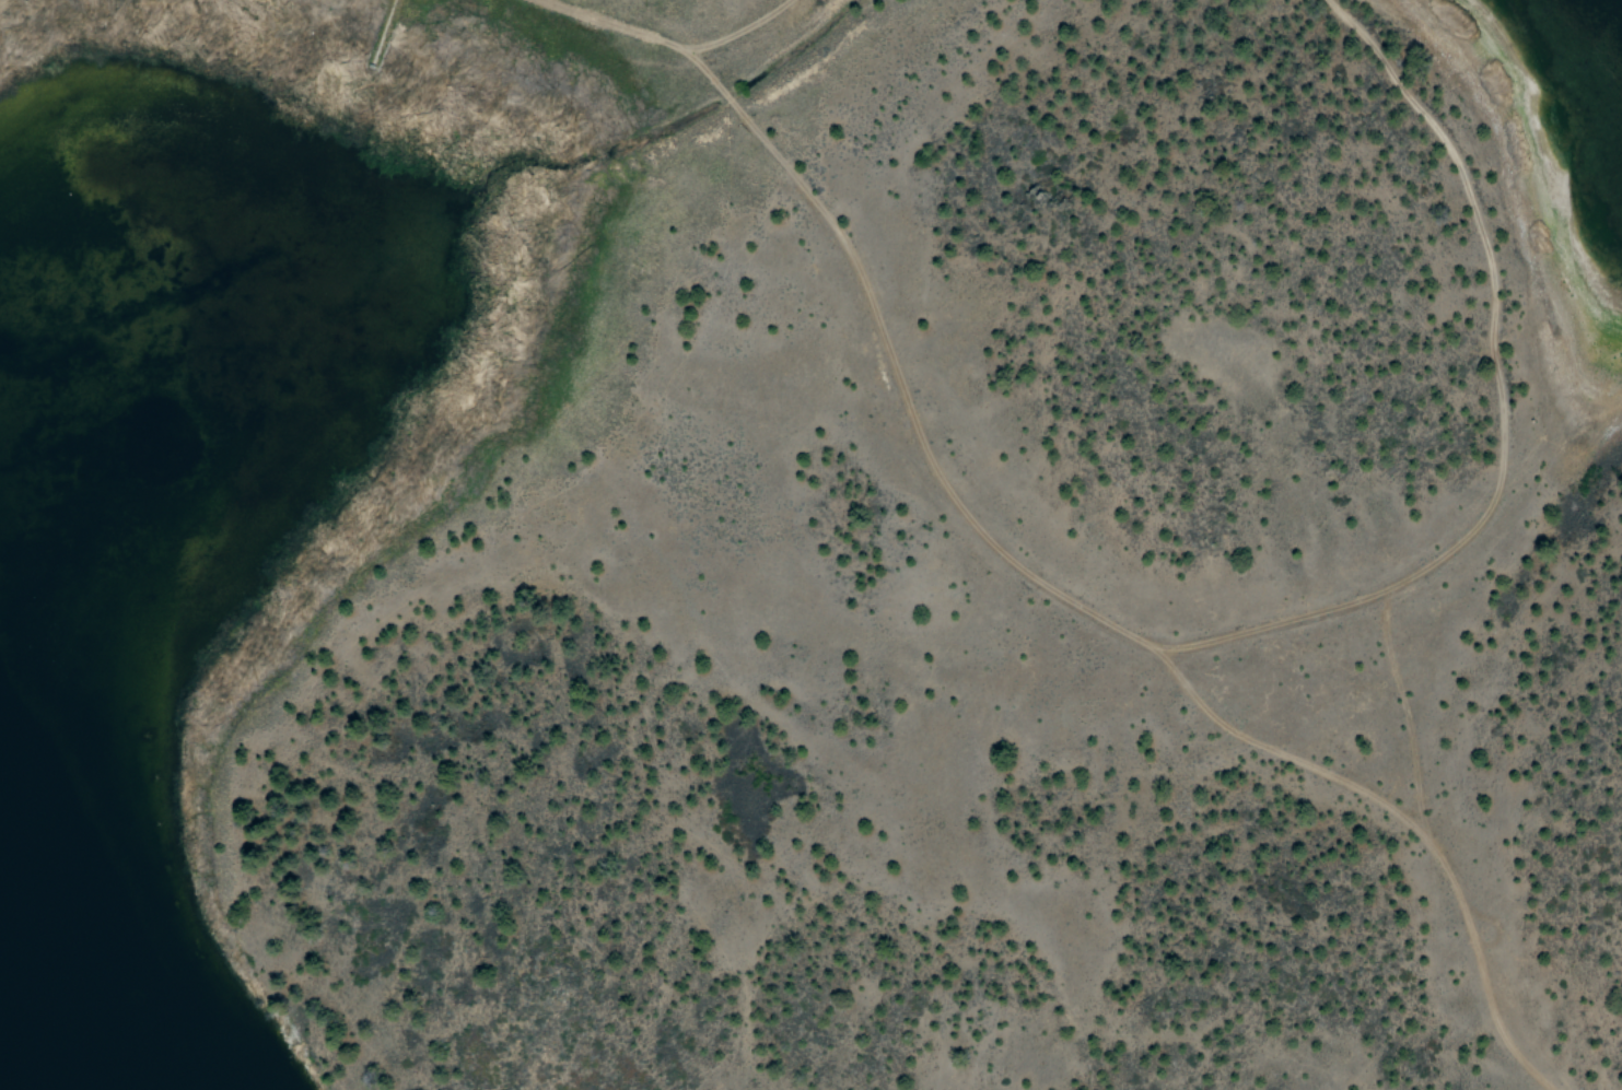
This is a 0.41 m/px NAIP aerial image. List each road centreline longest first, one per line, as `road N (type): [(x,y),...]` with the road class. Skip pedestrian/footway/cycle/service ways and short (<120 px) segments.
road 1 (track): [(1568,1089),(1506,1021),(1465,890),(1434,832),(1362,774),(1238,717),(1168,646),(1051,583),(994,539),(956,494),(923,435),(867,281),(809,185),(702,60),(666,36),(558,0)]

